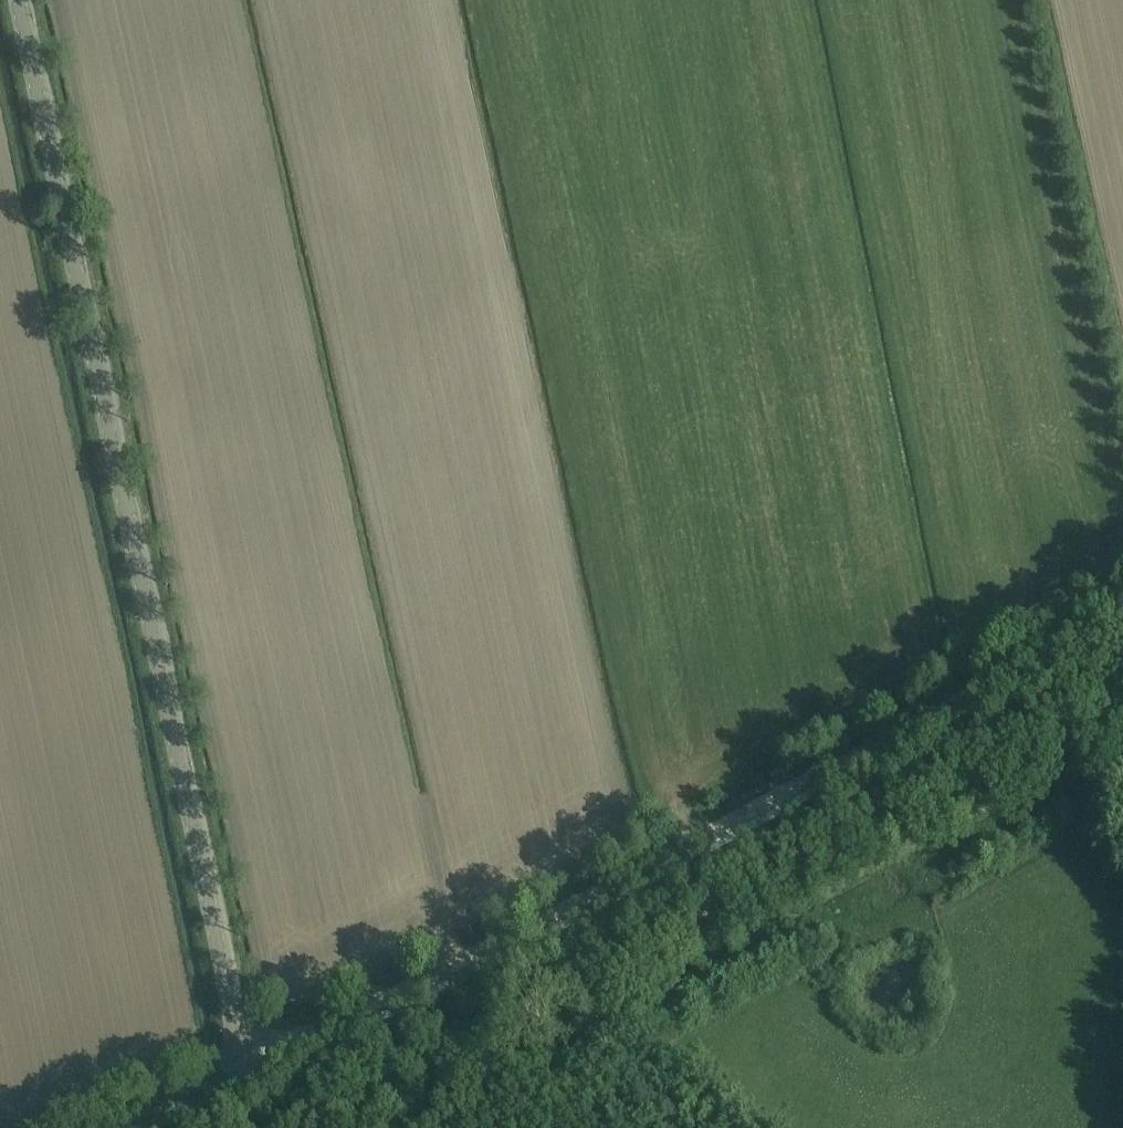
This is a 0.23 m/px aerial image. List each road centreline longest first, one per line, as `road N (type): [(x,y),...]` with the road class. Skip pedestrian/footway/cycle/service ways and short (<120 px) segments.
road 1 (unclassified): [(129,1127),(245,1067),(22,0)]
road 2 (track): [(277,1050),(1076,639)]

